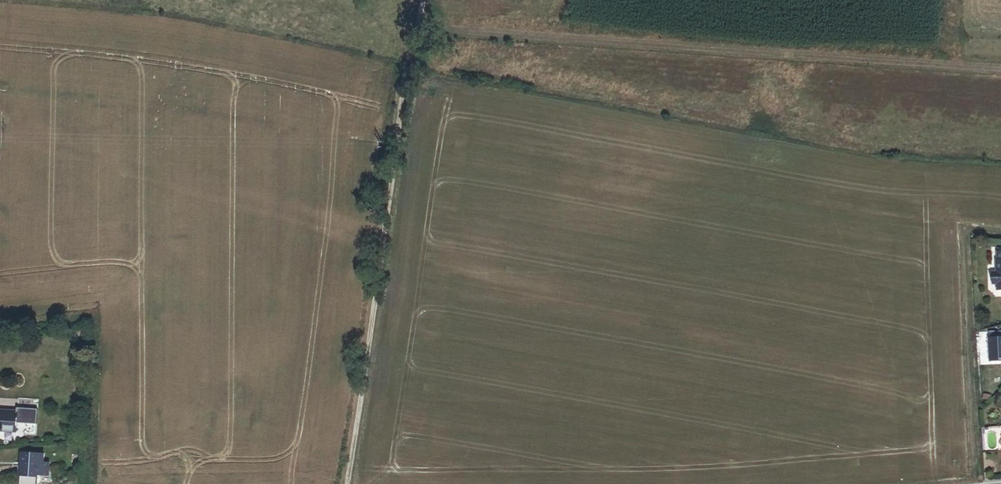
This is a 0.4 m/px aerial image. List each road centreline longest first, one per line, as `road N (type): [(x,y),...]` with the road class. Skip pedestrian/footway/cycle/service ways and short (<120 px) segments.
road 1 (track): [(424,0),(403,92),(346,483)]

